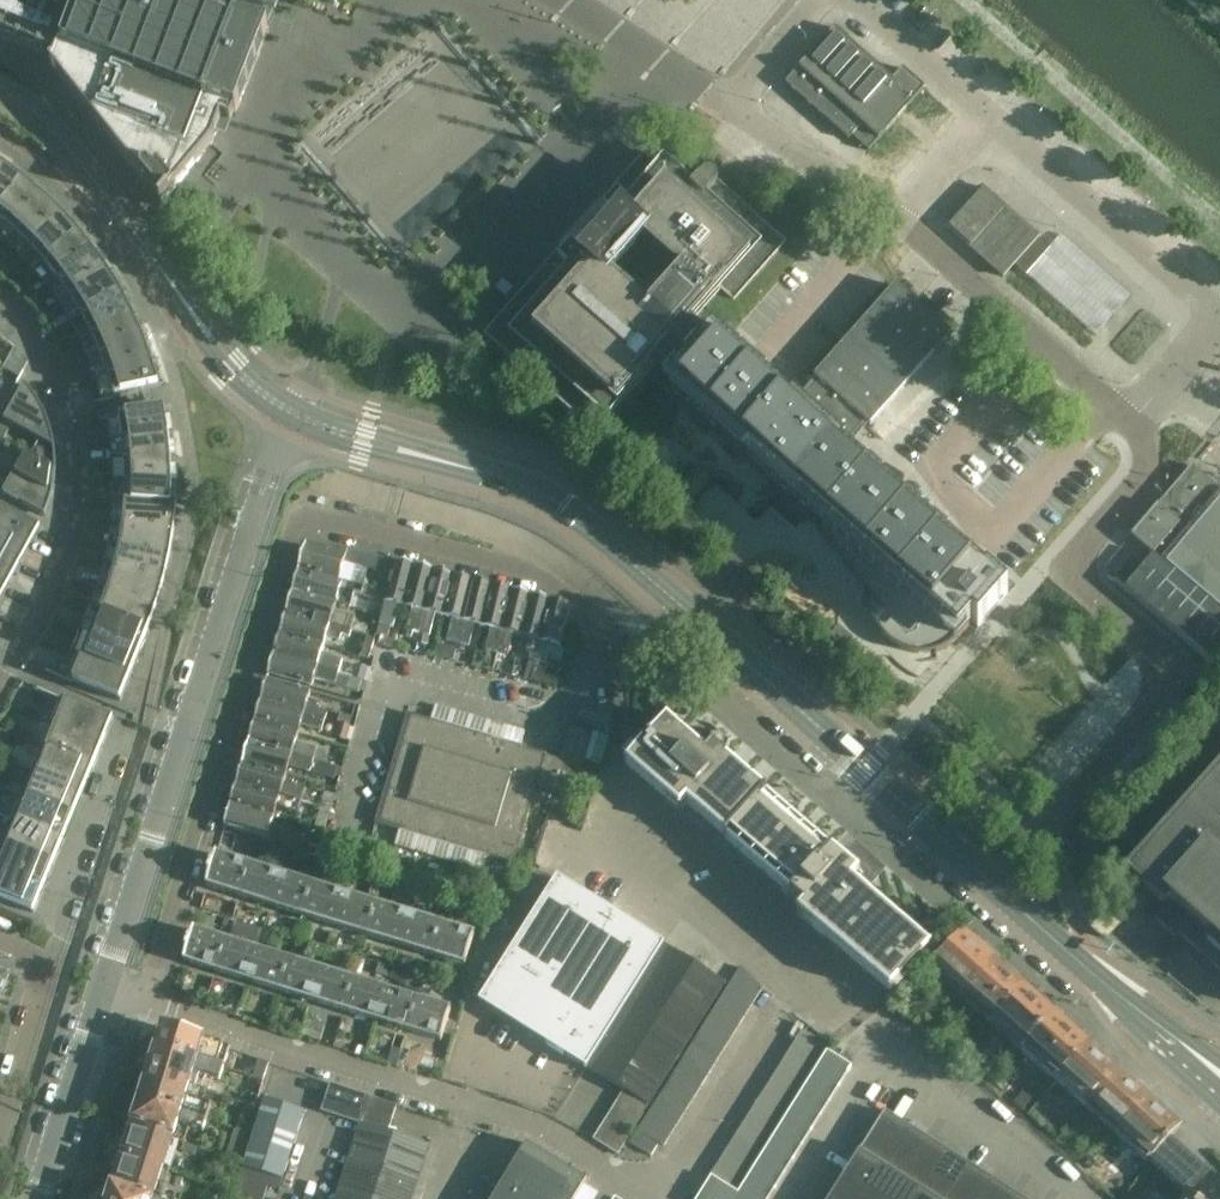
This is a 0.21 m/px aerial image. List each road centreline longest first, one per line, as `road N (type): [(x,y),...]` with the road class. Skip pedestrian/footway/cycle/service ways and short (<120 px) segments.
road 1 (unclassified): [(994,884),(1175,675),(1174,664),(1070,579),(1069,566),(1143,478),(1148,443),(894,220),(710,86),(567,0)]
road 2 (residential): [(142,997),(291,529),(303,517),(321,515),(534,571),(592,609)]
road 3 (unclassified): [(104,984),(291,411)]
road 4 (residential): [(655,1197),(544,1131),(142,997)]
road 5 (tertiary): [(696,623),(538,488),(363,441),(291,411)]
road 6 (residential): [(0,696),(62,585),(85,469),(76,417),(53,369),(0,301)]
road 7 (tertiary): [(291,411),(233,367),(53,131),(0,92)]
road 8 (tertiary): [(696,623),(994,884)]
road 9 (tertiary): [(994,884),(1219,1075)]
road 10 (residential): [(53,962),(134,723)]
road 11 (unclassified): [(37,1198),(104,984)]
road 12 (residential): [(0,1131),(53,962)]

